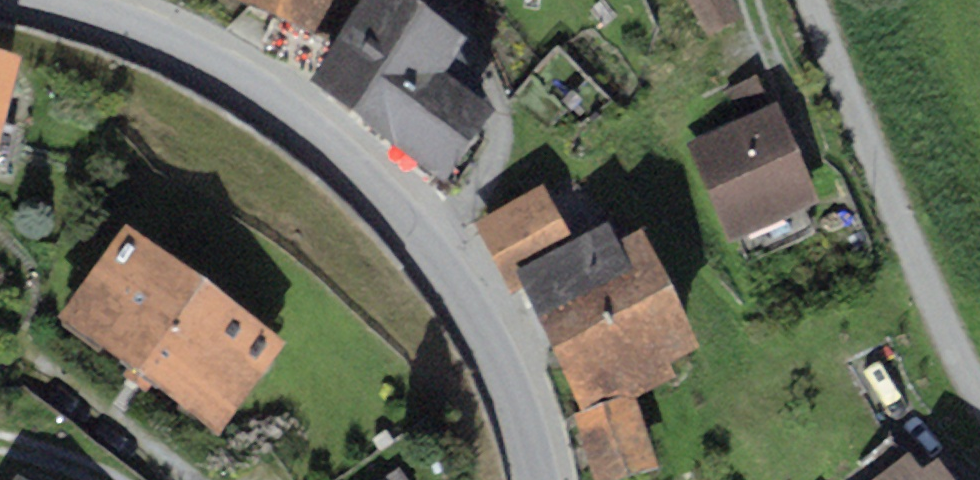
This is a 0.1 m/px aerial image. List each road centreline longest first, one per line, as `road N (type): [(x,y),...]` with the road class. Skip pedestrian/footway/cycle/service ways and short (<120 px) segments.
road 1 (tertiary): [(18,0),(84,18),(200,68),(369,192),(415,241),(492,356),(535,479)]
road 2 (residential): [(979,392),(812,0)]

